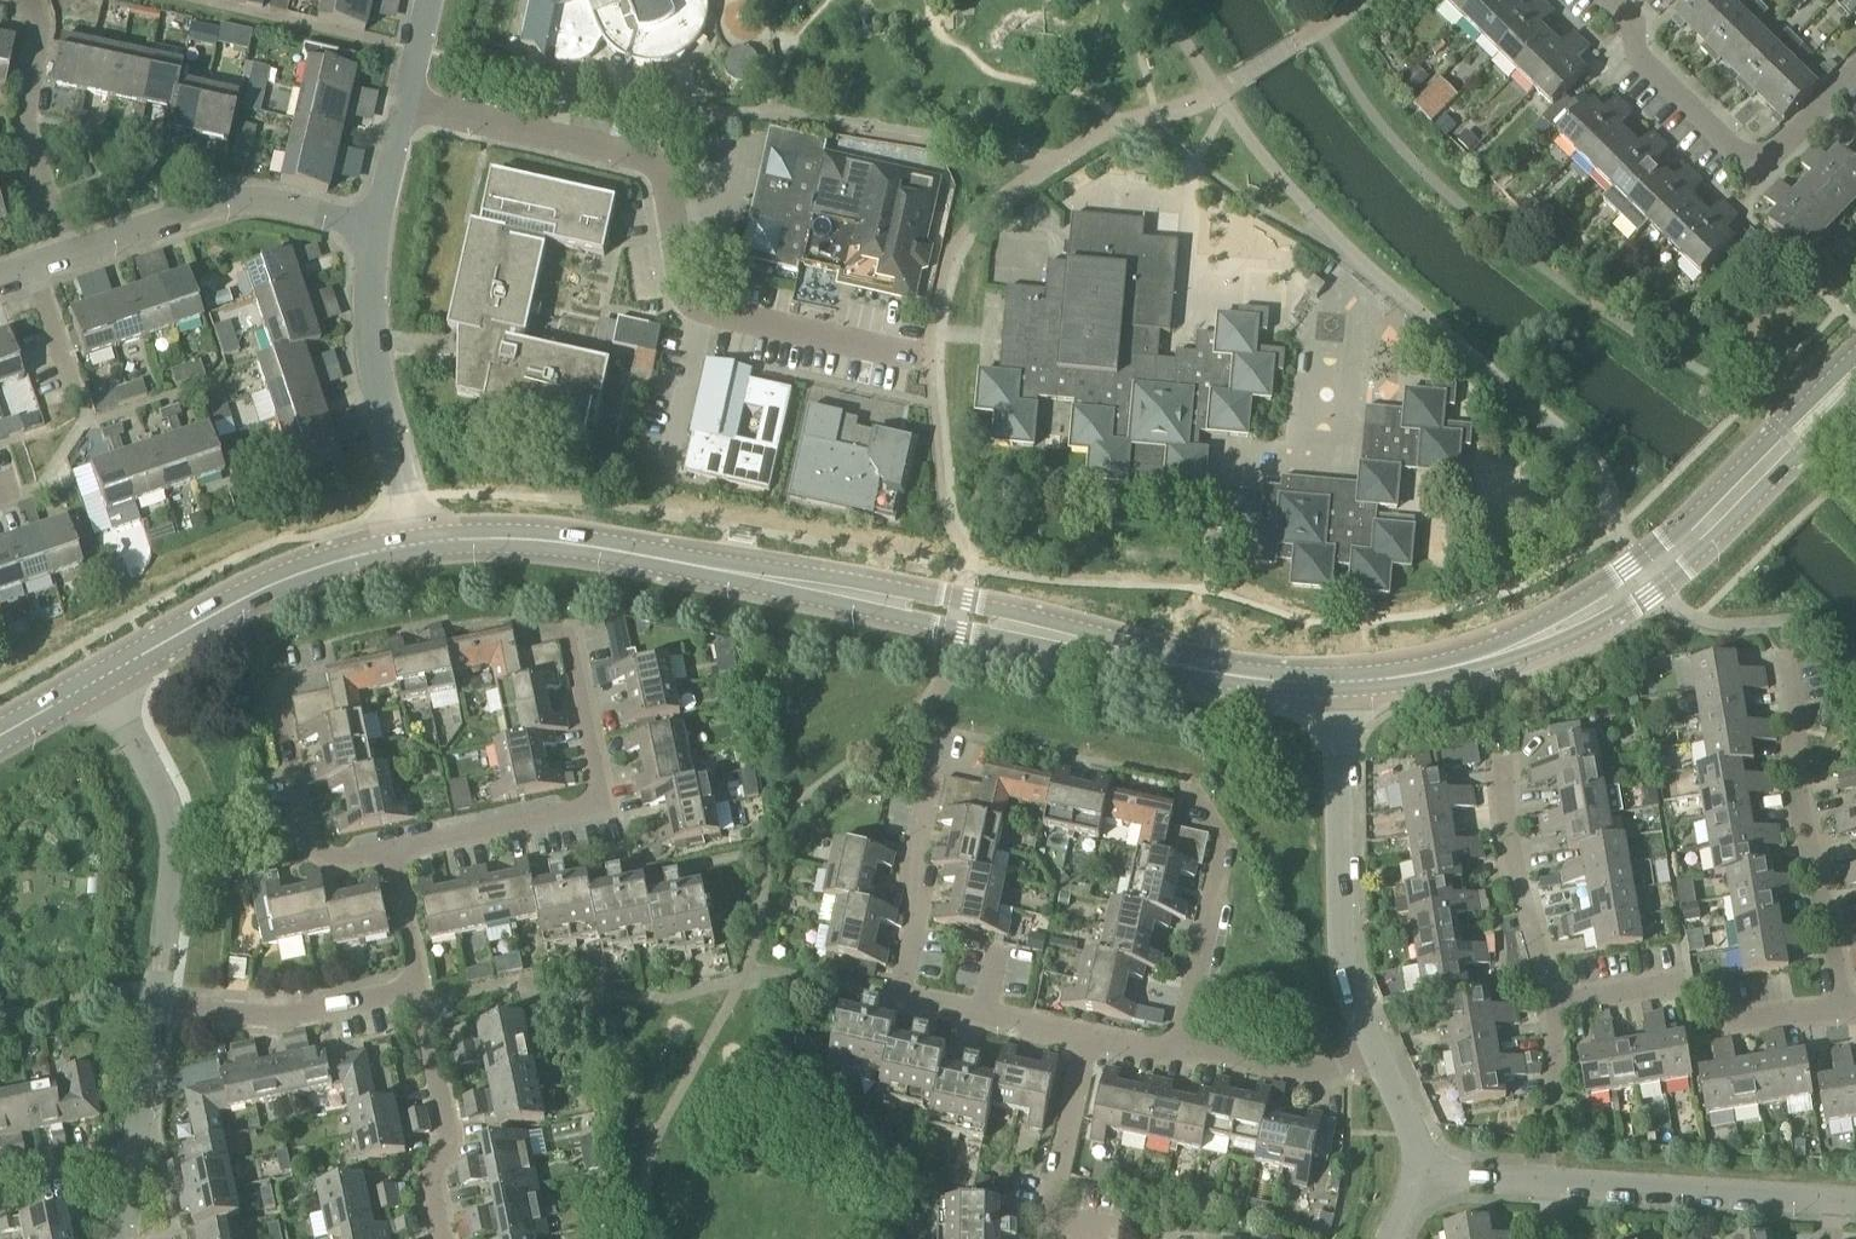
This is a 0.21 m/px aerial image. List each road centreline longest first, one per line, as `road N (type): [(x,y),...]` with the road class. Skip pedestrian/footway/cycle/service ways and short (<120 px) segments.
road 1 (tertiary): [(423,546),(543,543),(952,615),(1238,679),(1337,685)]
road 2 (residential): [(929,358),(703,311),(680,278),(668,193),(640,158),(406,107)]
road 3 (tertiary): [(1337,685),(1483,661),(1606,605),(1706,528),(1855,375)]
road 4 (residential): [(1086,1039),(900,996),(914,922),(914,851),(939,733)]
road 5 (residential): [(510,623),(552,627),(568,639),(597,801),(388,851)]
road 6 (residential): [(1599,0),(1640,44),(1637,68),(1750,174),(1855,72)]
road 7 (residential): [(1337,685),(1344,969),(1373,1049)]
road 8 (residential): [(1843,1011),(1837,938),(1802,818),(1782,654)]
road 9 (tertiary): [(92,683),(255,594),(423,546)]
road 10 (residential): [(92,683),(156,779),(167,838),(154,1005)]
road 11 (residential): [(423,546),(373,354),(375,228)]
road 12 (residential): [(67,255),(233,204),(278,205),(375,228)]
road 13 (residential): [(1183,1054),(1222,843),(1197,791),(1180,784)]
road 14 (residential): [(4,0),(30,8),(41,24),(23,124),(67,255)]
road 15 (residential): [(1547,1186),(1829,1203)]
road 16 (residential): [(388,851),(336,860),(308,837),(279,706),(290,686),(322,679)]
road 17 (residential): [(440,1238),(431,1185),(447,1135),(410,985)]
road 18 (residential): [(154,1005),(305,1013),(410,985)]
road 19 (residential): [(1502,759),(1507,839),(1552,1007)]
road 20 (residential): [(1047,1238),(1086,1039)]
road 21 (residential): [(1183,1054),(1321,1071),(1373,1049)]
road 22 (residential): [(1552,1007),(1547,1186)]
road 23 (residential): [(154,1005),(129,1146)]
road 24 (residential): [(410,985),(414,966),(388,851)]
road 25 (residential): [(73,393),(30,267)]
road 26 (residential): [(0,1173),(129,1146)]
road 27 (residential): [(1373,1049),(1430,1165)]
road 28 (residential): [(1552,1007),(1679,987)]
road 29 (residential): [(375,228),(406,107)]

